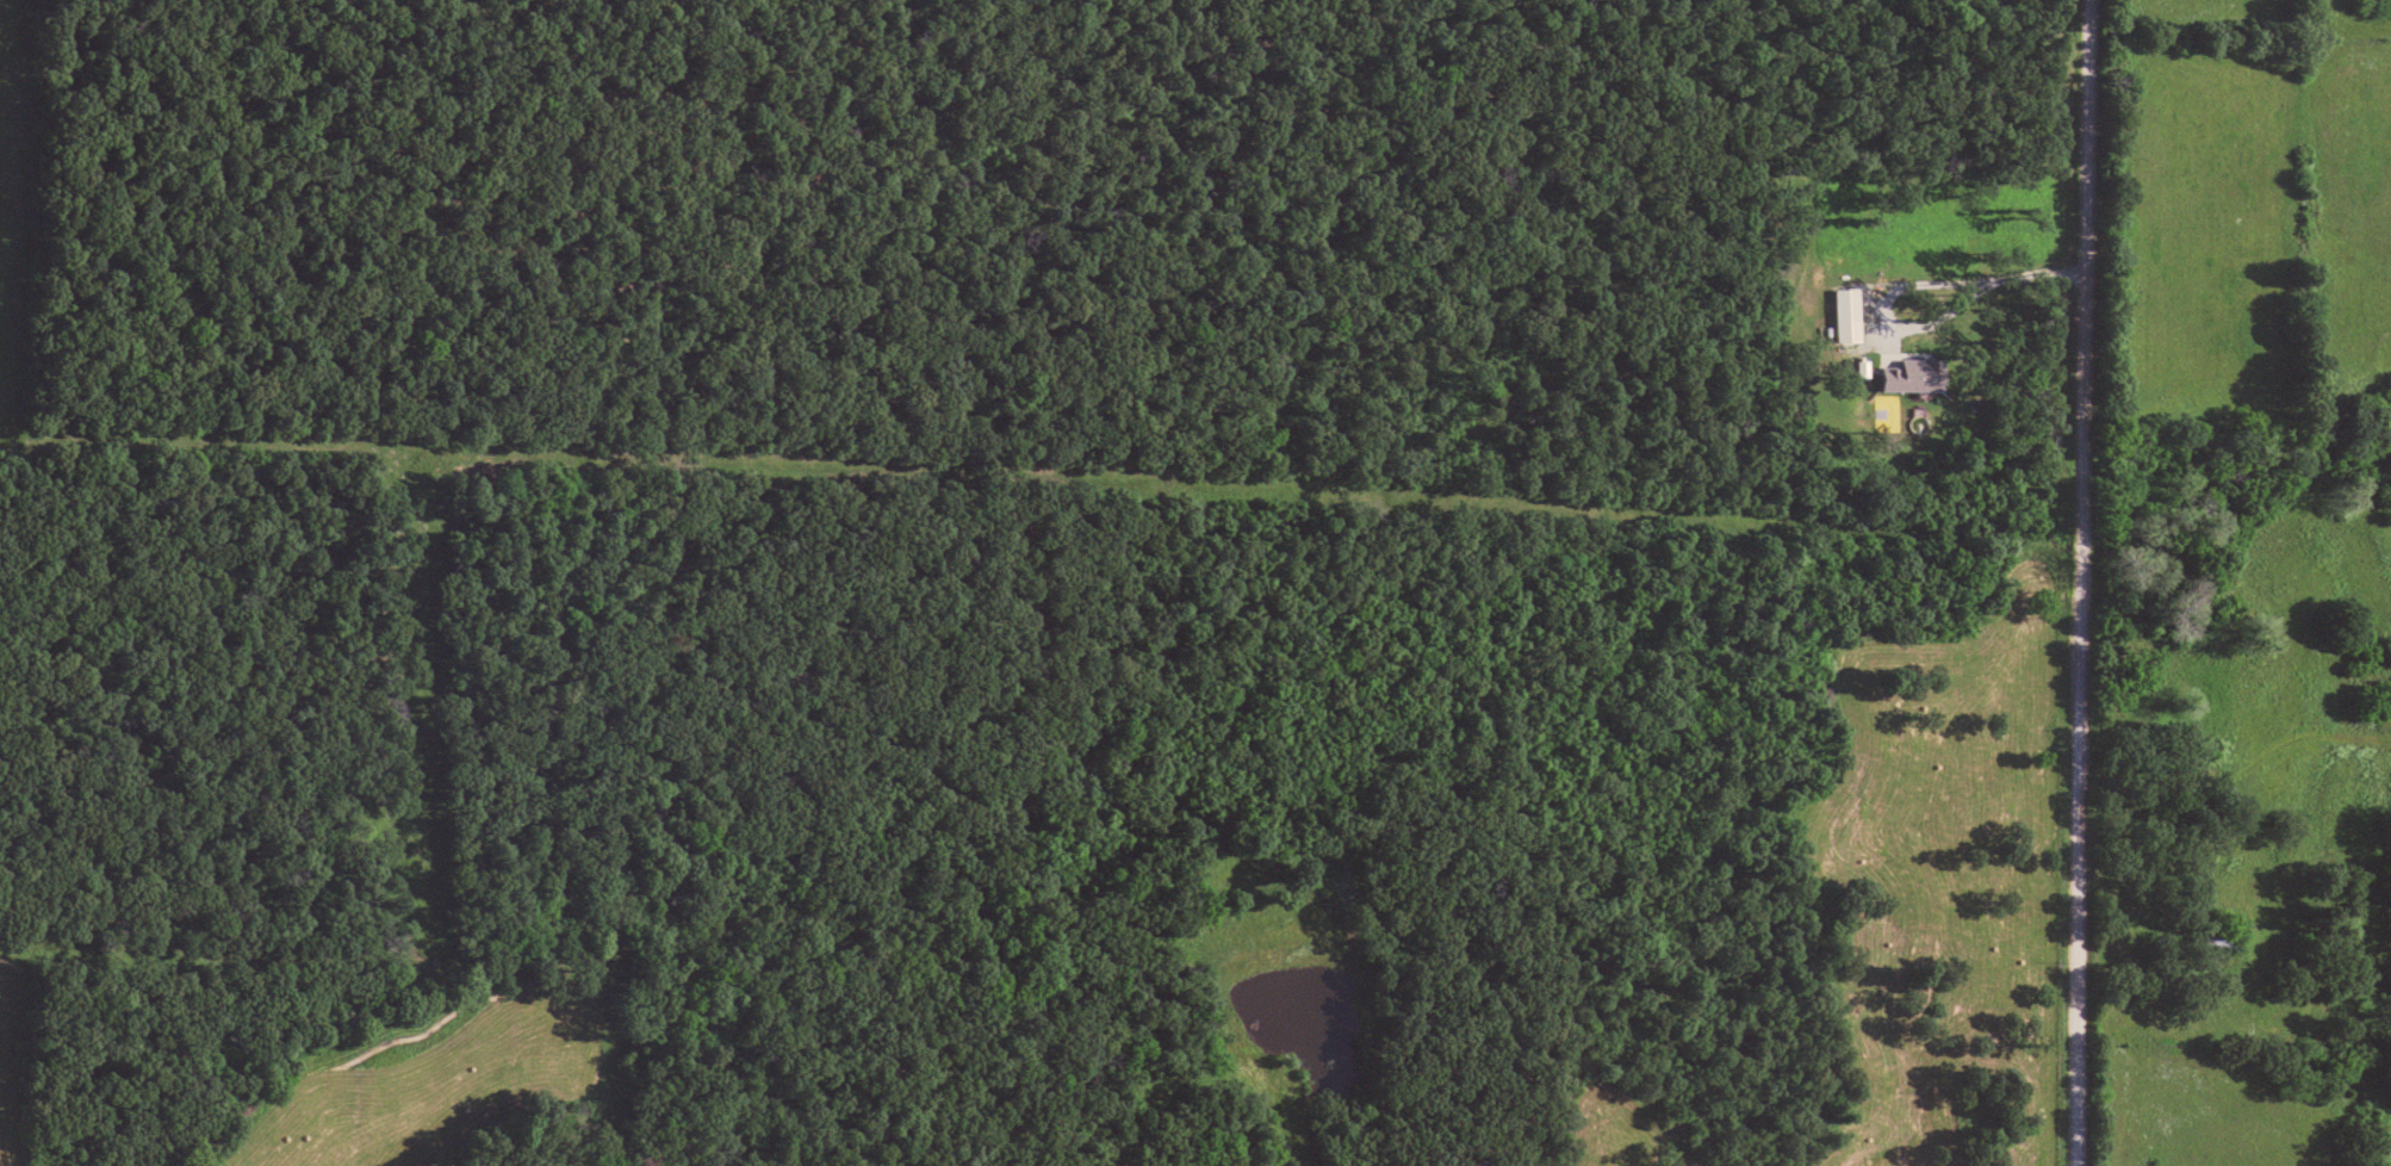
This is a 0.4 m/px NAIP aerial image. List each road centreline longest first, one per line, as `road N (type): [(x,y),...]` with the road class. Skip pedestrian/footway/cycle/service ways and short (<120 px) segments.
road 1 (residential): [(2073,1165),(2078,0)]

